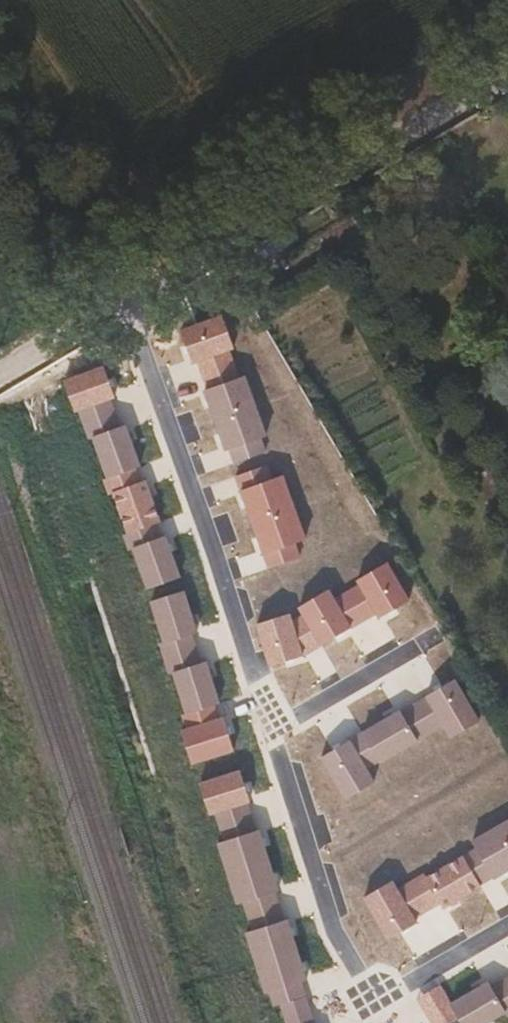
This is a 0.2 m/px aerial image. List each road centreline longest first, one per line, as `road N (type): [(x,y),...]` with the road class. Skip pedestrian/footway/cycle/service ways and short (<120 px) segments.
road 1 (residential): [(267,736),(125,301)]
road 2 (residential): [(125,301),(507,73)]
road 3 (residential): [(507,927),(374,994),(333,936),(267,736)]
road 4 (track): [(176,271),(1,0)]
road 5 (residential): [(267,736),(423,641)]
road 6 (residential): [(0,373),(125,301)]

